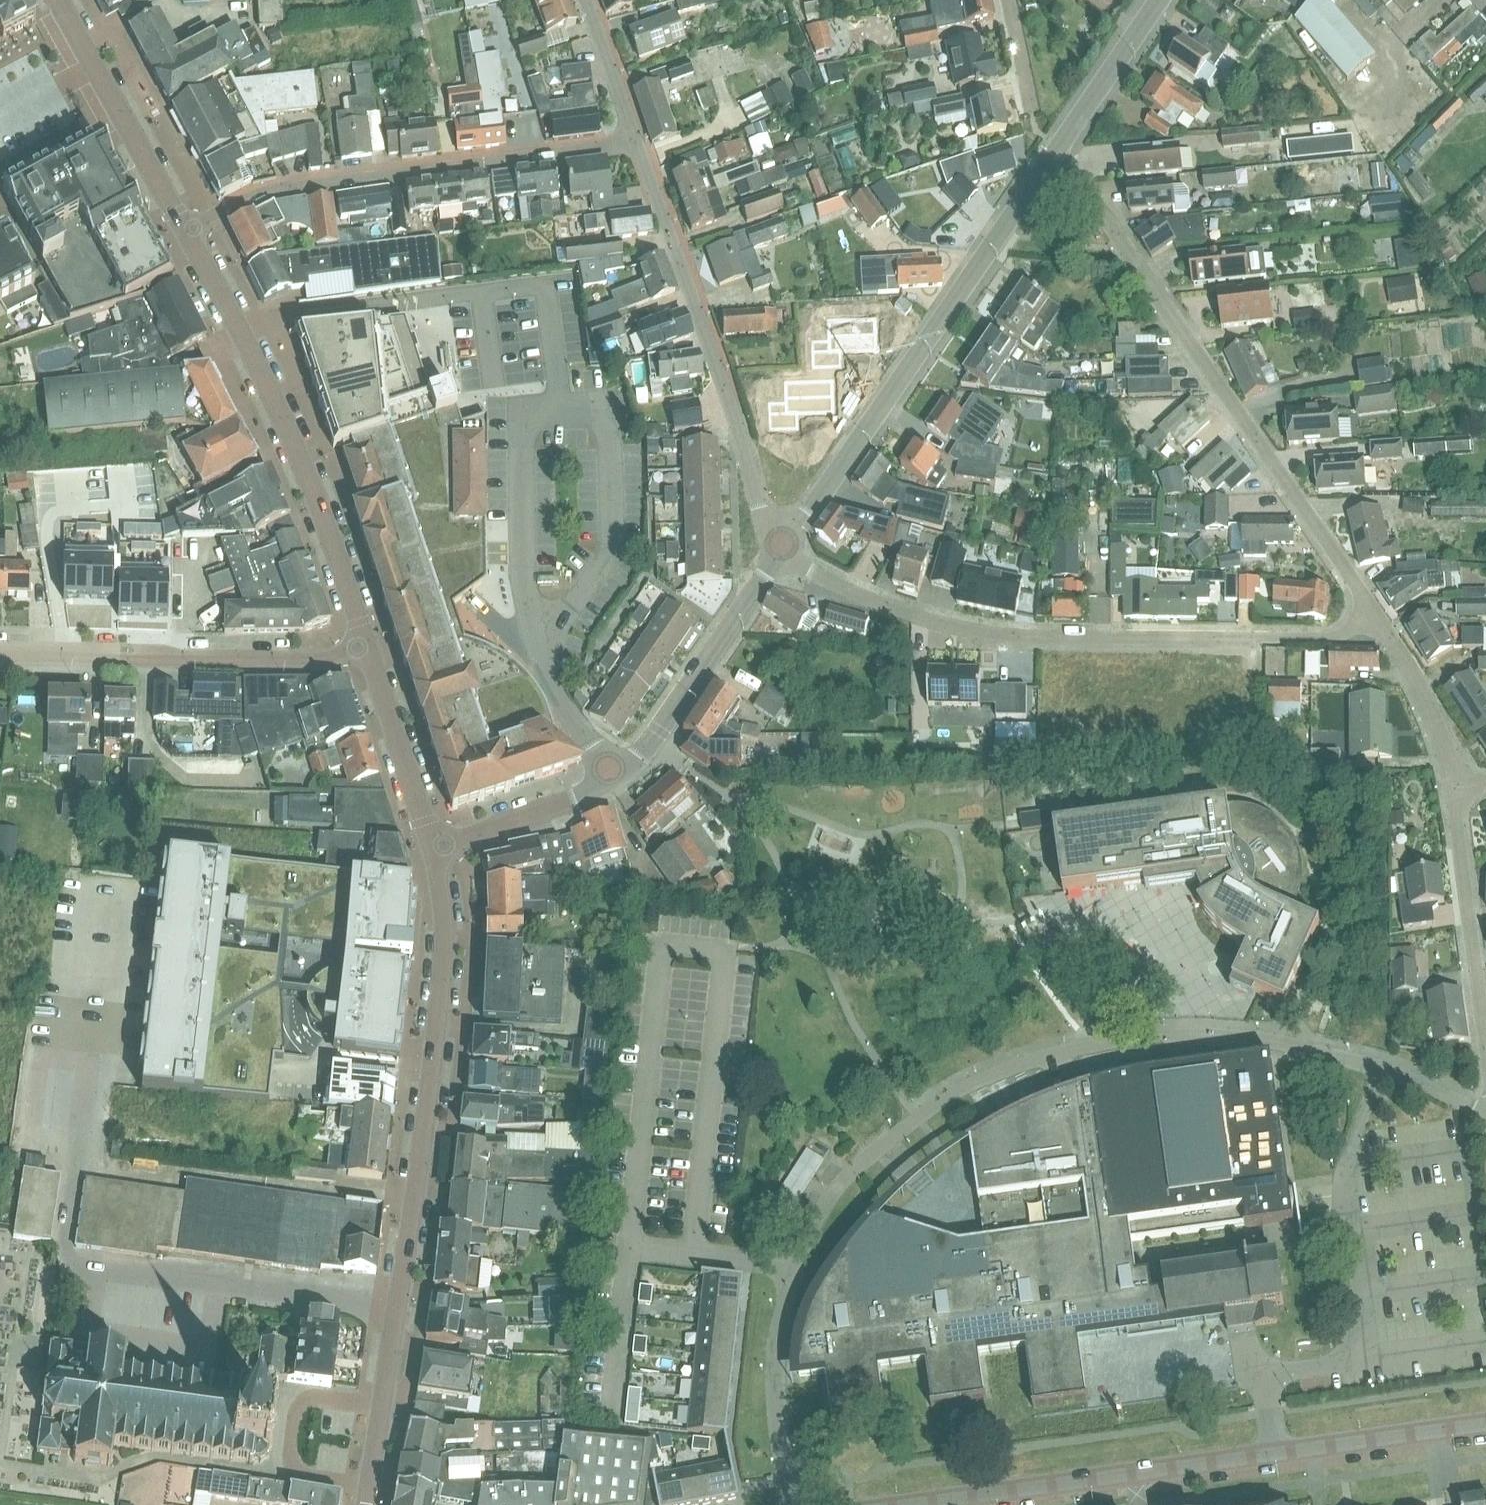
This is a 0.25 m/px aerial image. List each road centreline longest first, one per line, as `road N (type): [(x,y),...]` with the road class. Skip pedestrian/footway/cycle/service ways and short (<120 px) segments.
road 1 (unclassified): [(367,1504),(445,1010),(438,850)]
road 2 (residential): [(784,558),(878,606),(1024,644),(1313,647),(1383,629)]
road 3 (residential): [(1383,629),(1051,162)]
road 4 (unclassified): [(784,558),(1051,162)]
road 5 (unclassified): [(438,850),(618,783),(679,713),(784,558)]
road 6 (residential): [(637,144),(275,199),(187,232)]
road 7 (unclassified): [(367,649),(306,481),(187,232)]
road 8 (residential): [(784,558),(637,144)]
road 9 (residential): [(885,1148),(840,1186),(788,1297),(775,1374),(786,1484),(777,1504)]
road 10 (unclassified): [(0,658),(319,661),(367,649)]
road 11 (residential): [(1485,1424),(1137,1474)]
road 12 (unclassified): [(187,232),(59,0)]
road 13 (residential): [(1485,1024),(1460,788)]
road 14 (unclassified): [(438,850),(367,649)]
road 15 (residential): [(1137,1474),(926,1504)]
road 16 (unclassified): [(1051,162),(1160,0)]
road 17 (residential): [(1485,1120),(1401,1073),(1321,1050)]
road 18 (residential): [(1460,788),(1425,693),(1383,629)]
road 19 (residential): [(1051,162),(1007,0)]
road 20 (residential): [(637,144),(587,0)]

